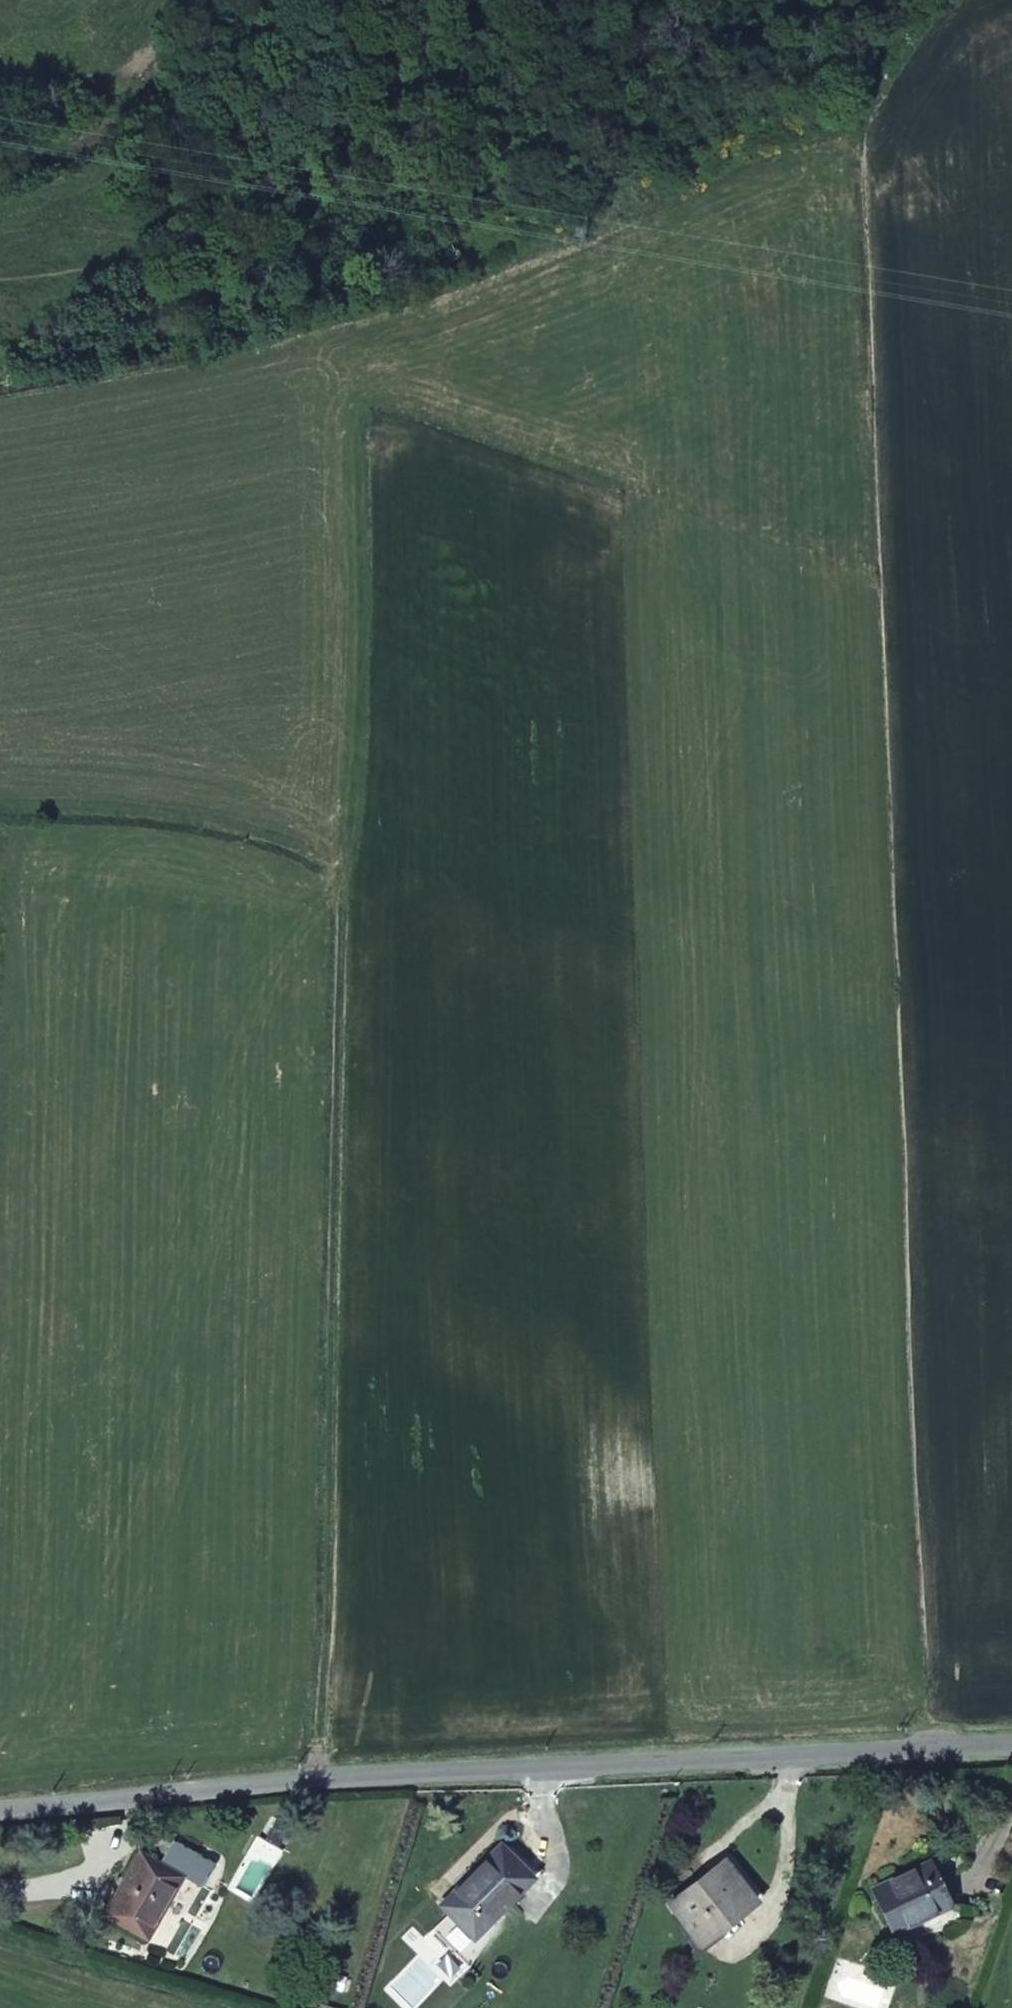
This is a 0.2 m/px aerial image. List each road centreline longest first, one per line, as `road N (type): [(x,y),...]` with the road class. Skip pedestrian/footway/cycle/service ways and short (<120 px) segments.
road 1 (residential): [(1011,1742),(305,1780),(0,1811)]

